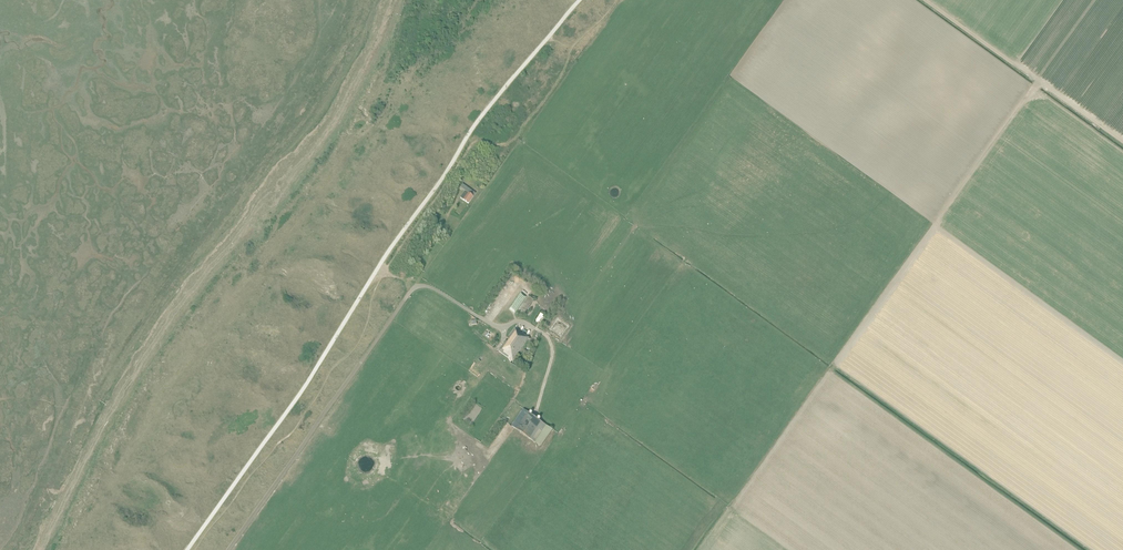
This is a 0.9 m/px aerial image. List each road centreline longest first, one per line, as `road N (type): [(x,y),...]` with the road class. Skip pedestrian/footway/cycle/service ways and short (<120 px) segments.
road 1 (unclassified): [(229,549),(413,289),(434,289),(472,314)]

